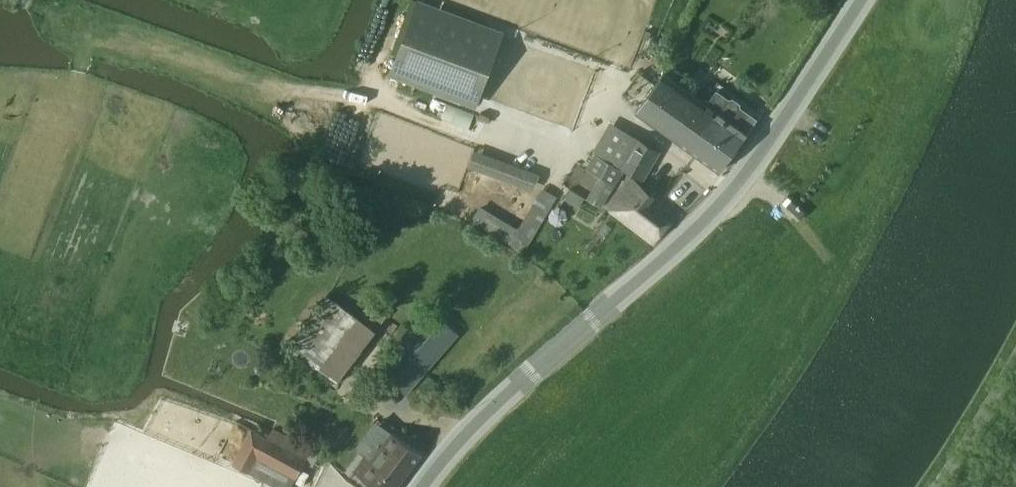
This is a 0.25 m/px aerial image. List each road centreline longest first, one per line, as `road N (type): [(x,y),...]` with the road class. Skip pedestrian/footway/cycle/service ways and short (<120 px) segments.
road 1 (secondary): [(423,486),(460,439),(677,251),(751,170),(862,0)]
road 2 (unclassified): [(931,486),(1015,363)]

